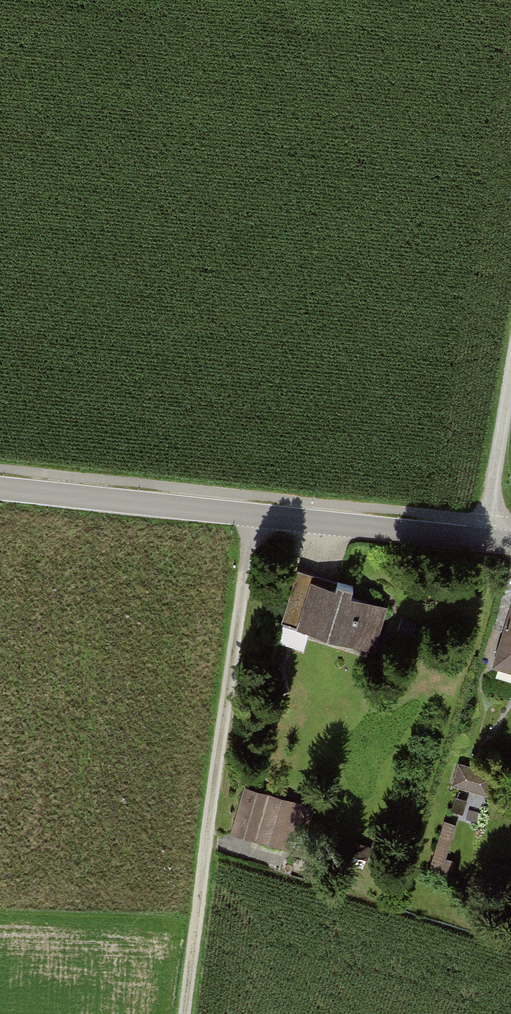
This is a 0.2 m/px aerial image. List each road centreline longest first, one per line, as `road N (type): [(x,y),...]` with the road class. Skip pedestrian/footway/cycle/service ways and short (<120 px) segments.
road 1 (unclassified): [(0,490),(510,546)]
road 2 (track): [(256,518),(185,1013)]
road 3 (track): [(489,543),(510,373)]

